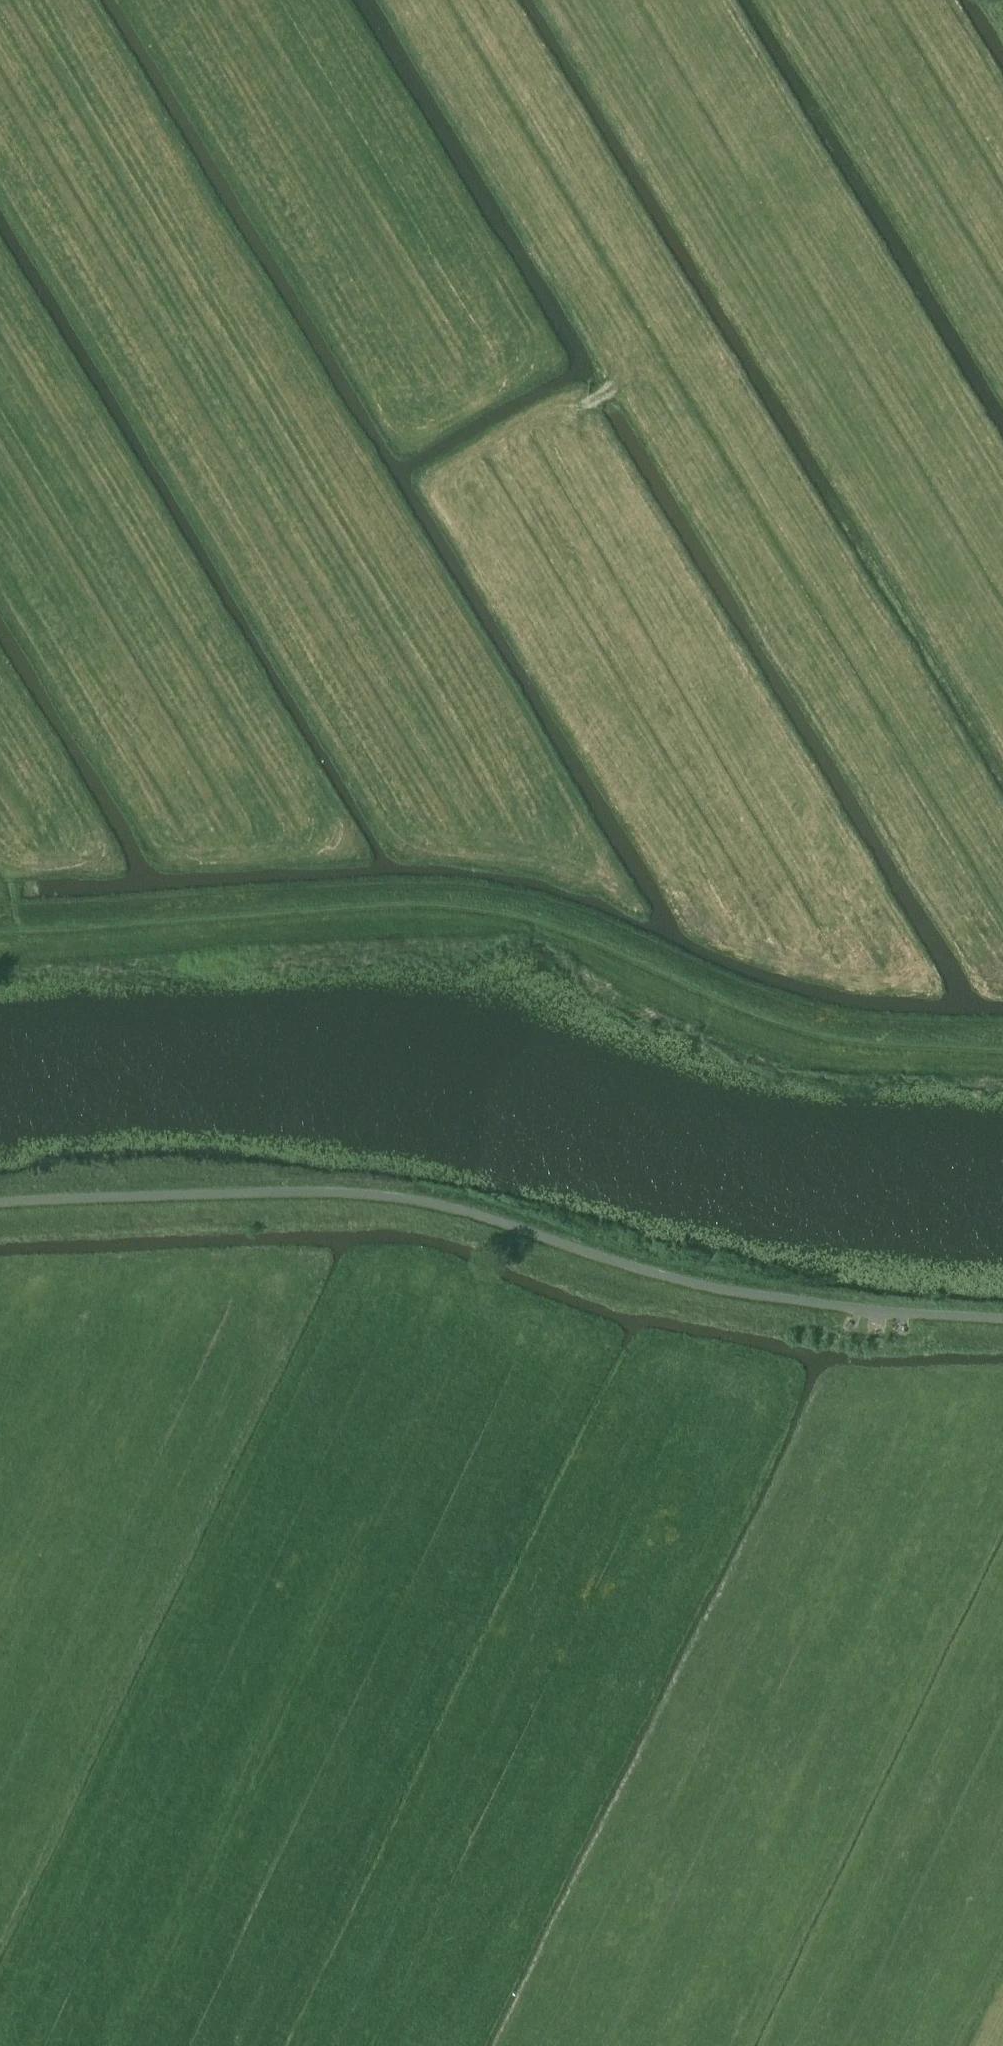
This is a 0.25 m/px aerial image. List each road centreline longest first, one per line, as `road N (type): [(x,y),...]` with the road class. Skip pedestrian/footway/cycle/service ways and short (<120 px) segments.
road 1 (track): [(1002,1029),(806,1021),(538,912),(379,896),(0,933)]

